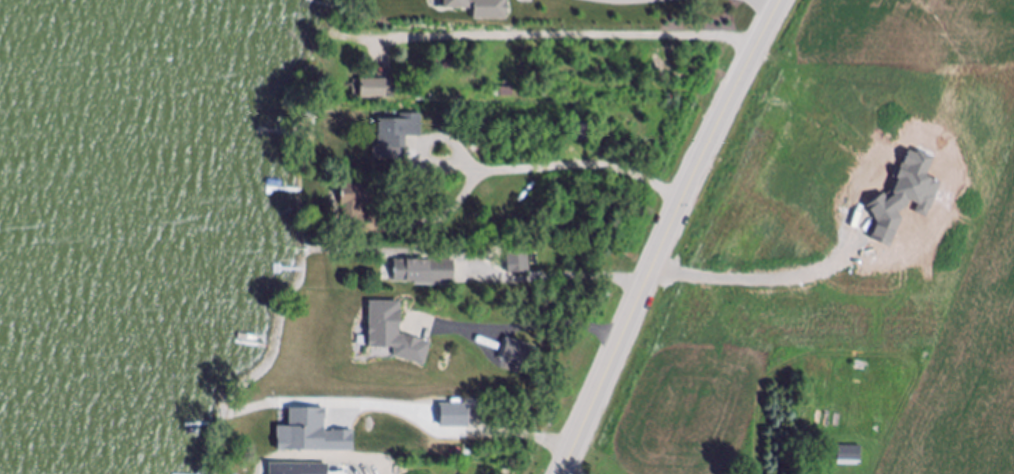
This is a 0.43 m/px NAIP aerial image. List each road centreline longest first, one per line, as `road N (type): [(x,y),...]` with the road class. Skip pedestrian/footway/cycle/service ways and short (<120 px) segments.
road 1 (secondary): [(563,473),(781,0)]

